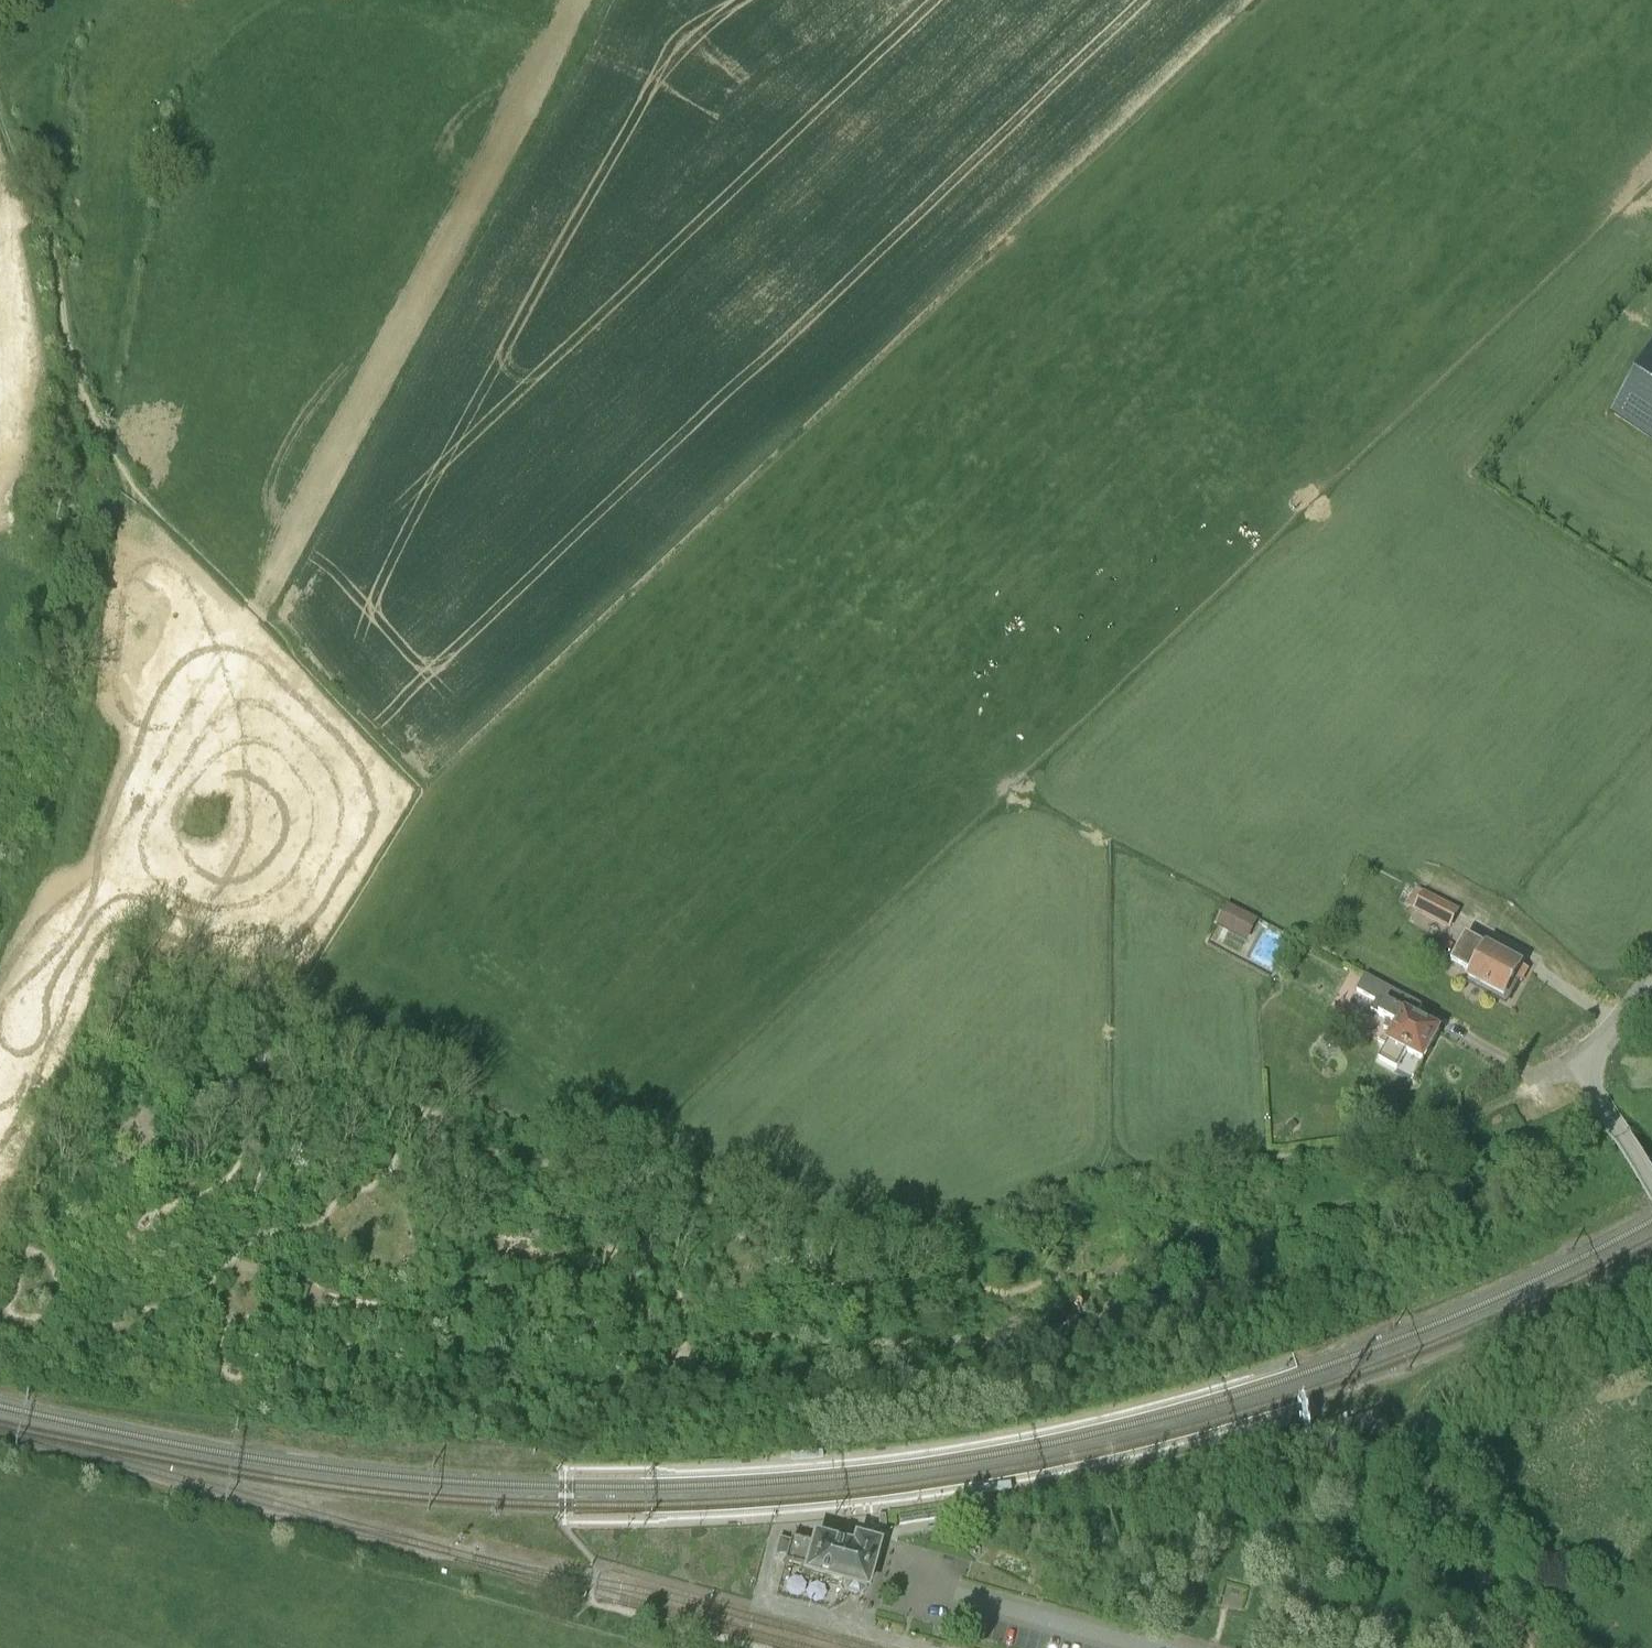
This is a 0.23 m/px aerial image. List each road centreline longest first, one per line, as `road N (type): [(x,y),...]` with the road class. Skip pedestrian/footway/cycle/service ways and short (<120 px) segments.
road 1 (track): [(291,643),(144,499),(99,426),(71,360),(49,246),(0,113)]
road 2 (unclassified): [(1651,1193),(1579,1063)]

